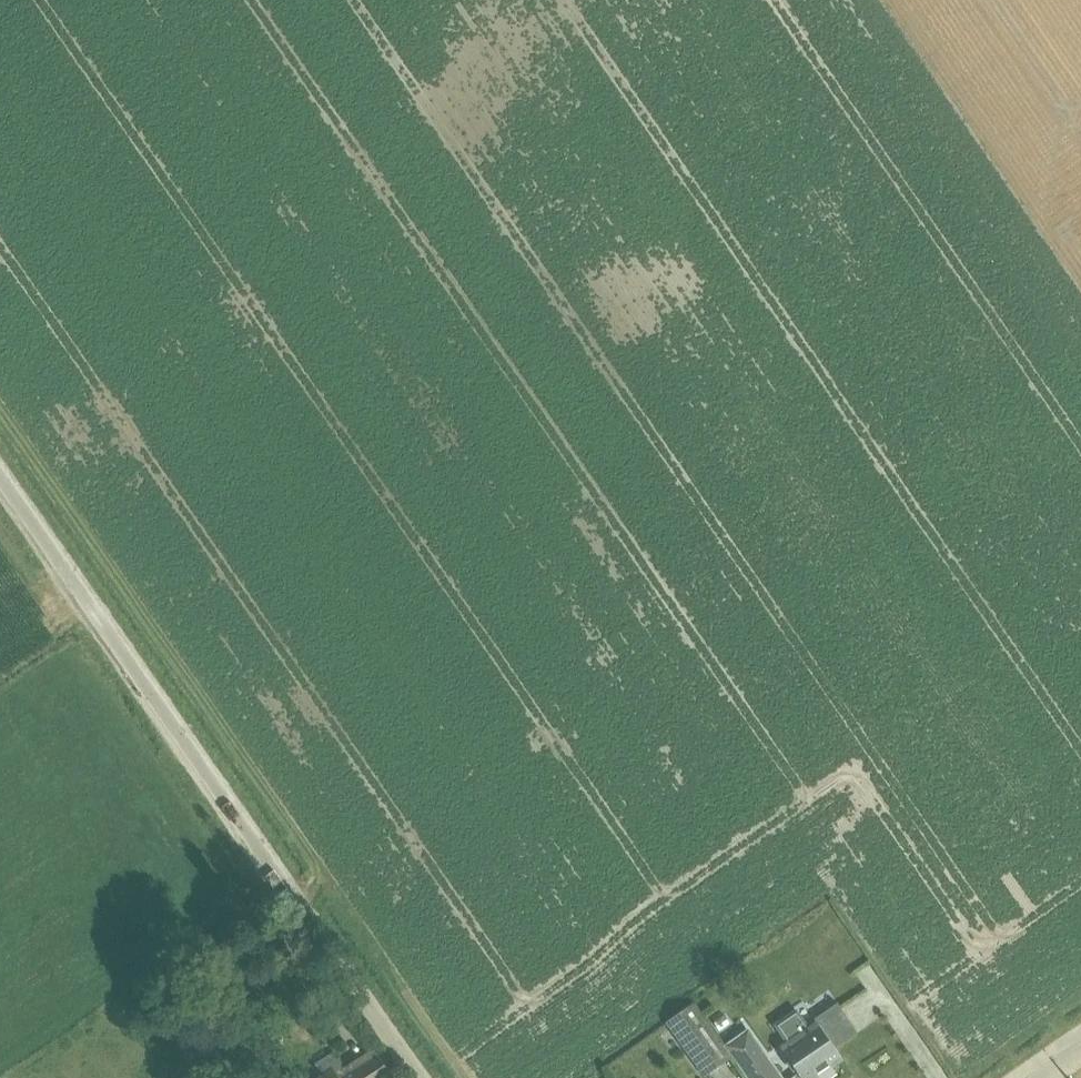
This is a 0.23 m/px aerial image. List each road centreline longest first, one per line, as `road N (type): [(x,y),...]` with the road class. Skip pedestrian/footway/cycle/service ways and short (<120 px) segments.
road 1 (unclassified): [(417,1077),(0,477)]

